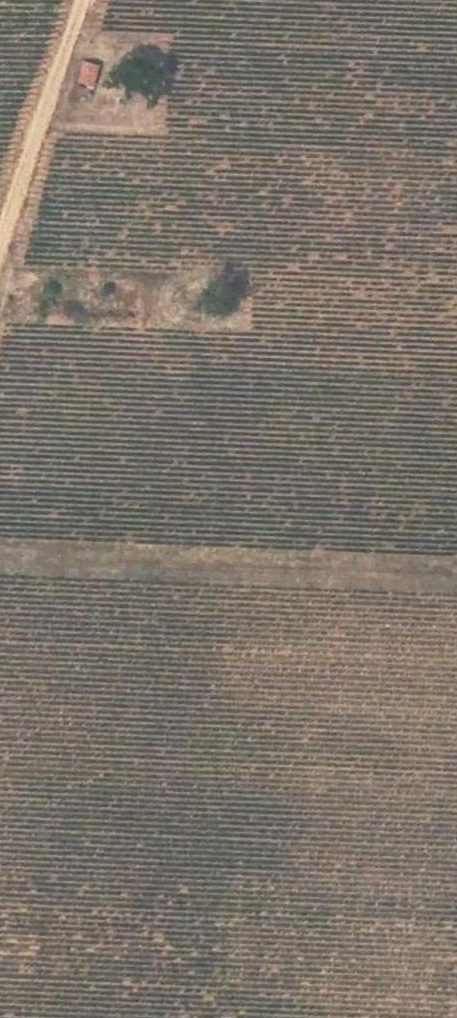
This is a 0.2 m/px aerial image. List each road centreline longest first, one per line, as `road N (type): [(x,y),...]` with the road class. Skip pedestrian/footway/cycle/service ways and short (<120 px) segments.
road 1 (track): [(0,555),(456,573)]
road 2 (track): [(83,0),(0,248)]

